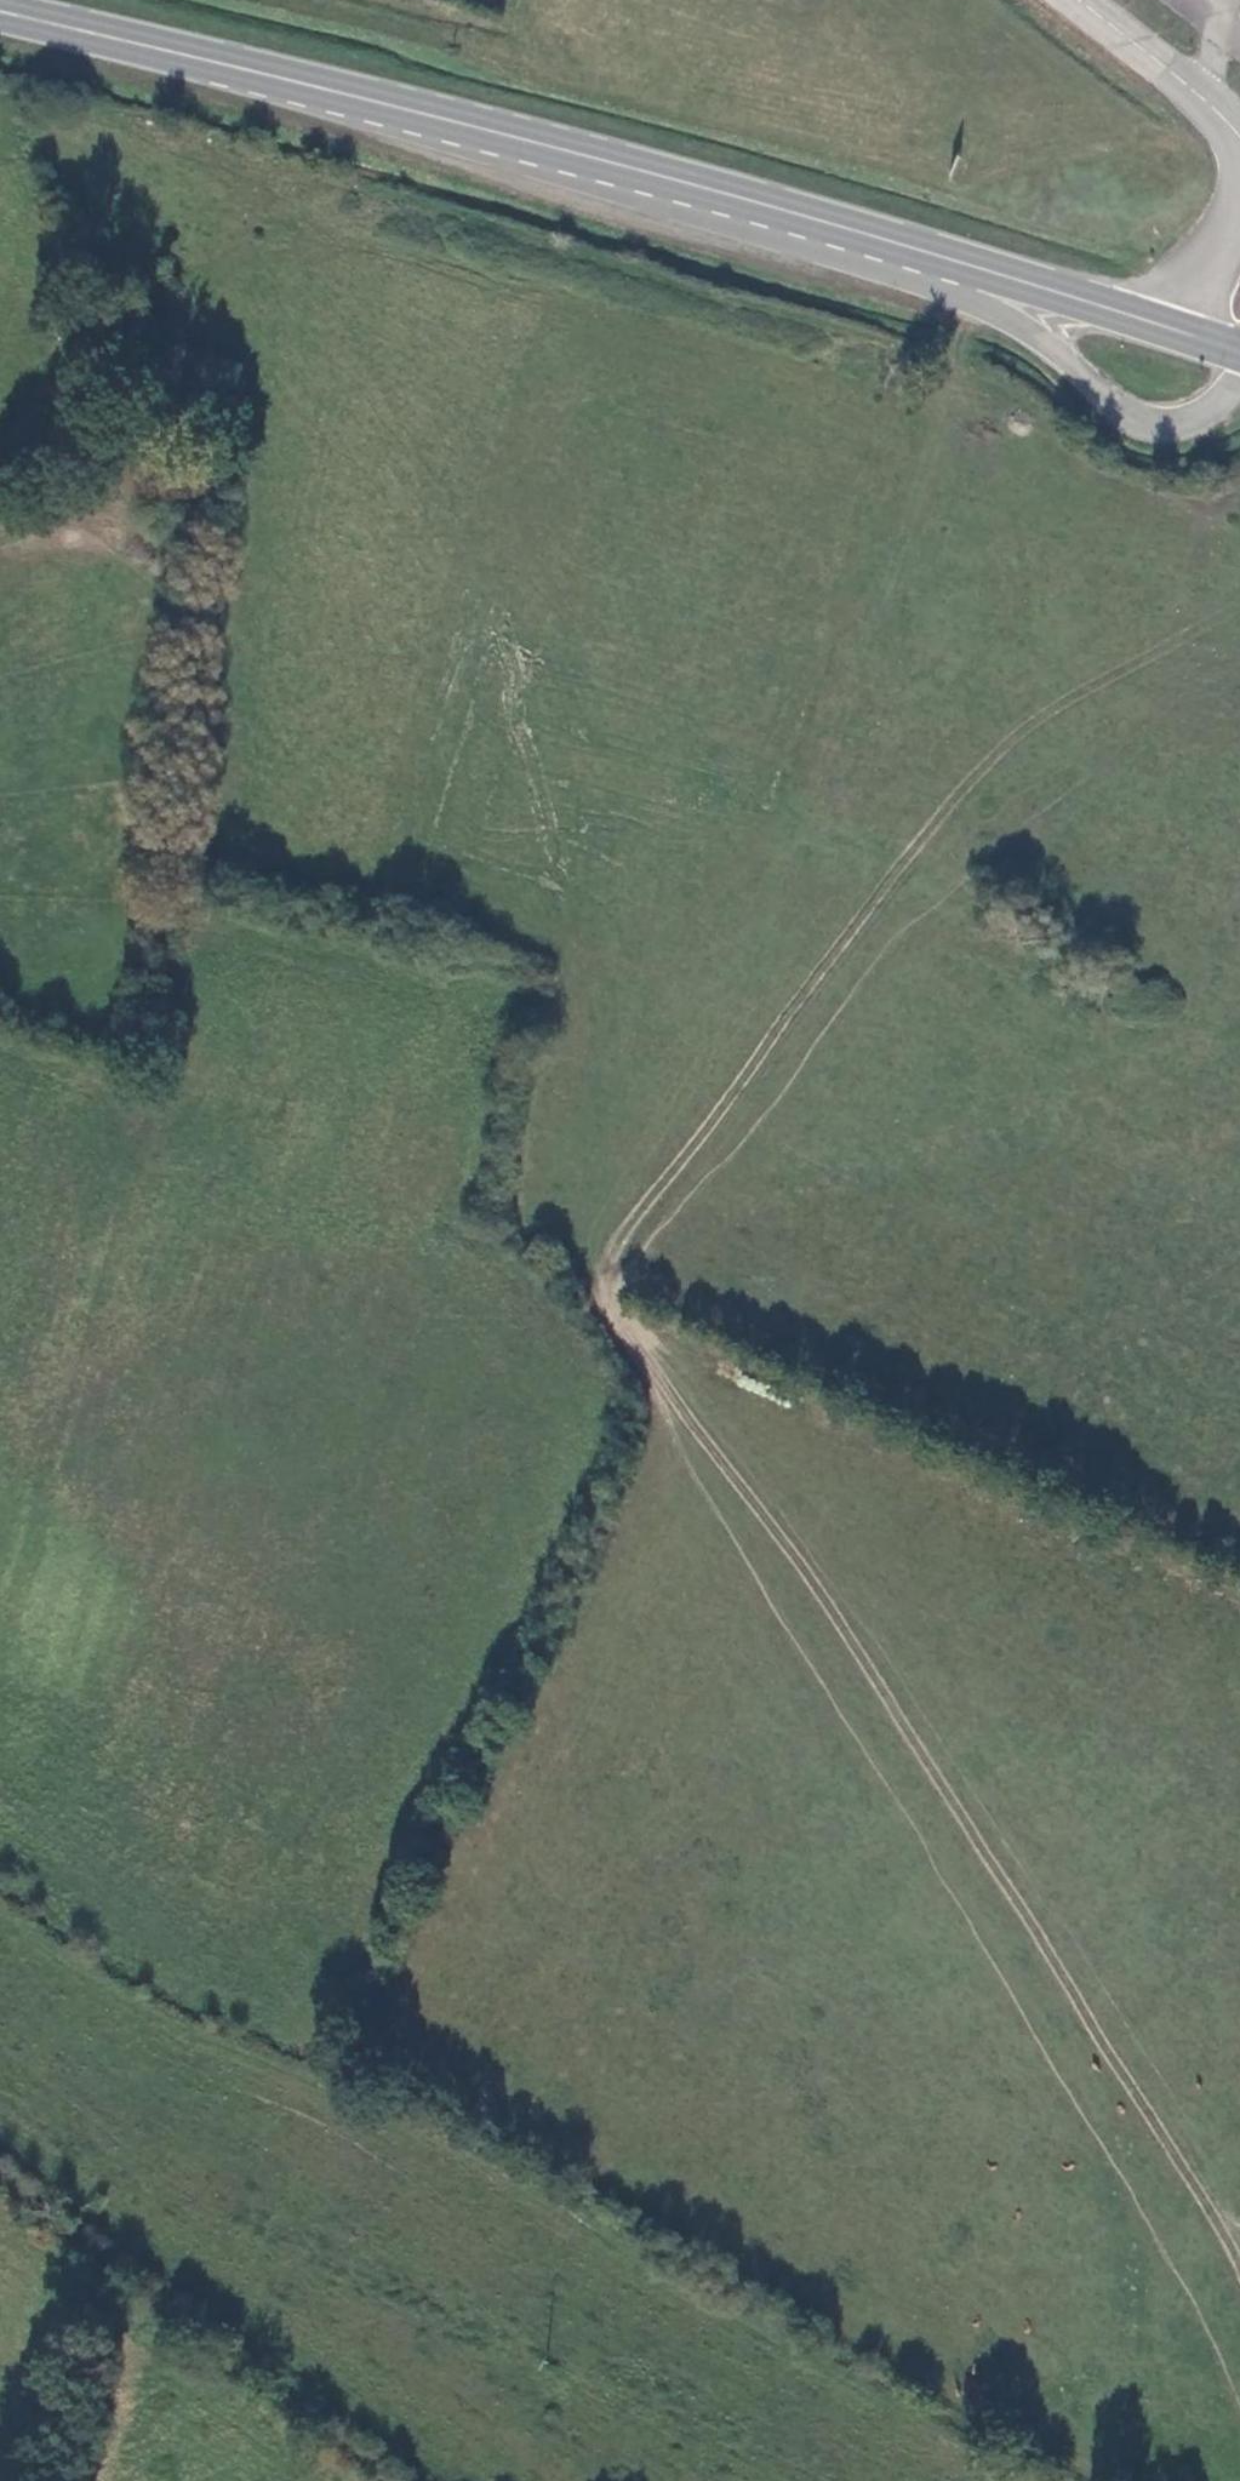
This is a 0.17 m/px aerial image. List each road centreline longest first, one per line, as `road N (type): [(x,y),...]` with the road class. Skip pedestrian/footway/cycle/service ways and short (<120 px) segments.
road 1 (secondary): [(0,16),(435,122),(935,261)]
road 2 (unclassified): [(935,261),(1057,351),(1112,408),(1174,428),(1224,405),(1239,380)]
road 3 (secondary): [(935,261),(1179,331)]
road 4 (unclassified): [(1080,0),(1174,74),(1239,148)]
road 5 (unclassified): [(1239,225),(1179,331)]

